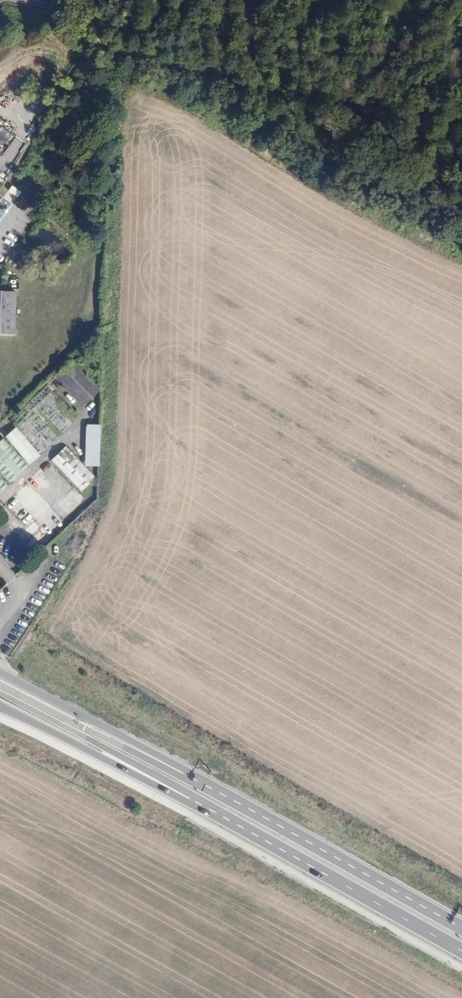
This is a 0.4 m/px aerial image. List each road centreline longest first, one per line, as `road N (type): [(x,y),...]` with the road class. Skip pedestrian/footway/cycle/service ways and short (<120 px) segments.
road 1 (motorway): [(60,0),(218,35),(461,71)]
road 2 (primary): [(112,756),(461,949)]
road 3 (primary): [(461,928),(117,739)]
road 4 (motorway): [(461,40),(201,0)]
road 5 (primary): [(117,739),(0,670)]
road 6 (motorway): [(117,739),(0,683)]
road 7 (motorway): [(0,692),(112,756)]
road 8 (primary): [(0,704),(112,756)]

